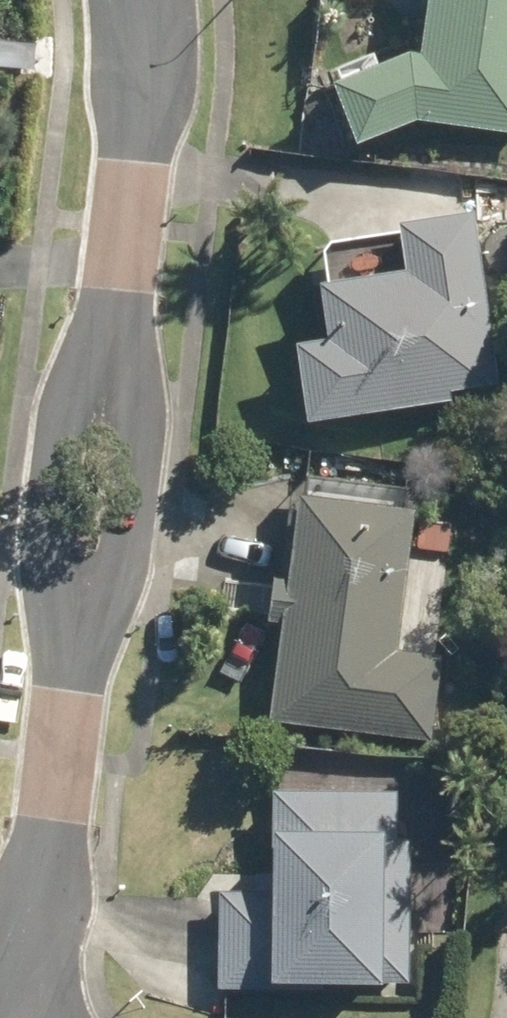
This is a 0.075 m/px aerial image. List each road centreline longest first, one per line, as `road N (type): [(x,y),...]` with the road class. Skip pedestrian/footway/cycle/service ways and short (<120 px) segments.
road 1 (residential): [(115,306),(144,432),(128,562),(69,679)]
road 2 (residential): [(69,679),(44,543),(55,428),(115,306)]
road 3 (residential): [(0,983),(44,905),(69,679)]
road 4 (residential): [(115,306),(133,0)]

